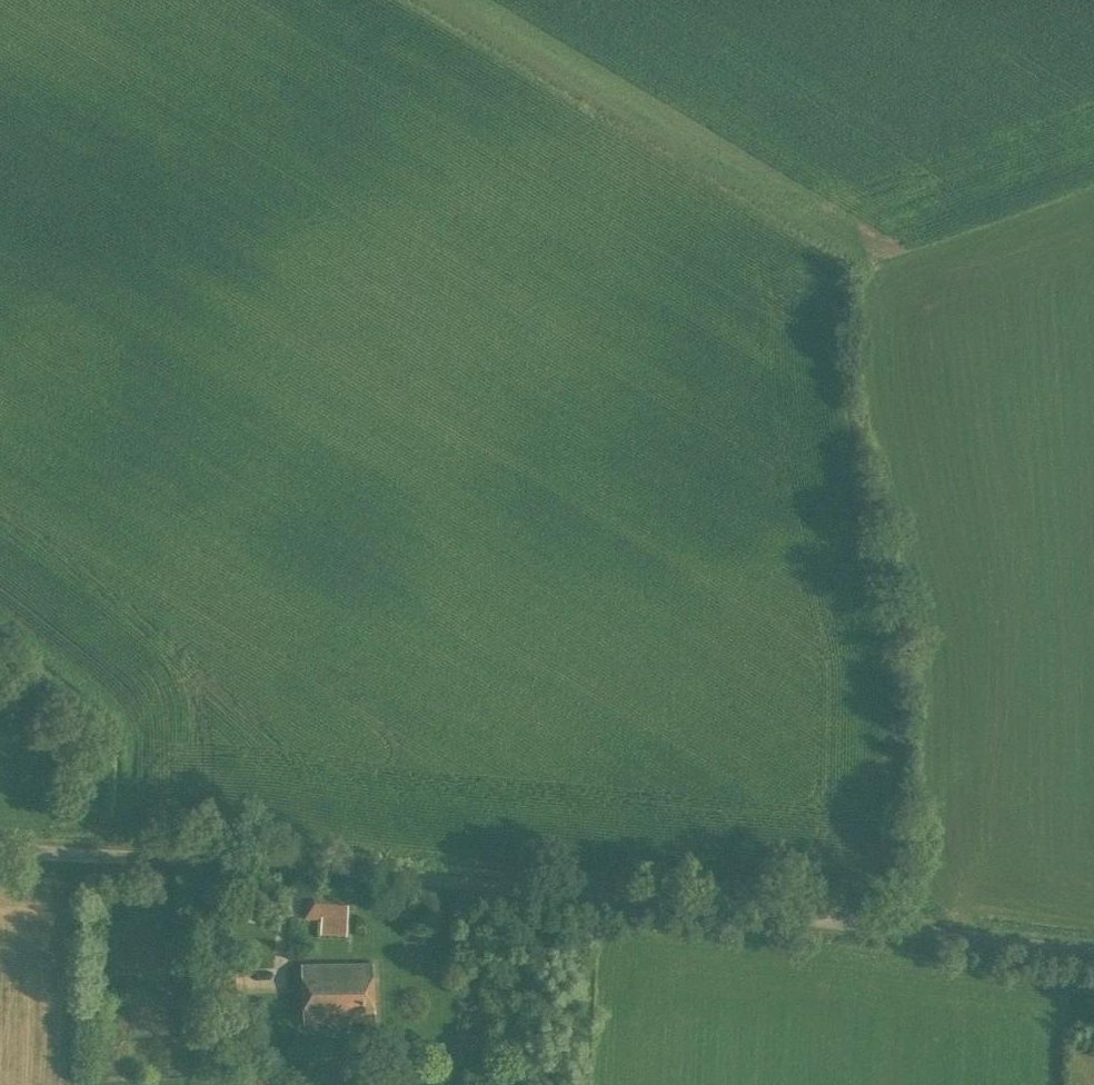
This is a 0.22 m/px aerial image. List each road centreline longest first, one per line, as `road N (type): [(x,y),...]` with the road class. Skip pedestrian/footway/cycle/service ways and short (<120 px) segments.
road 1 (tertiary): [(1093,953),(250,860),(0,846)]

